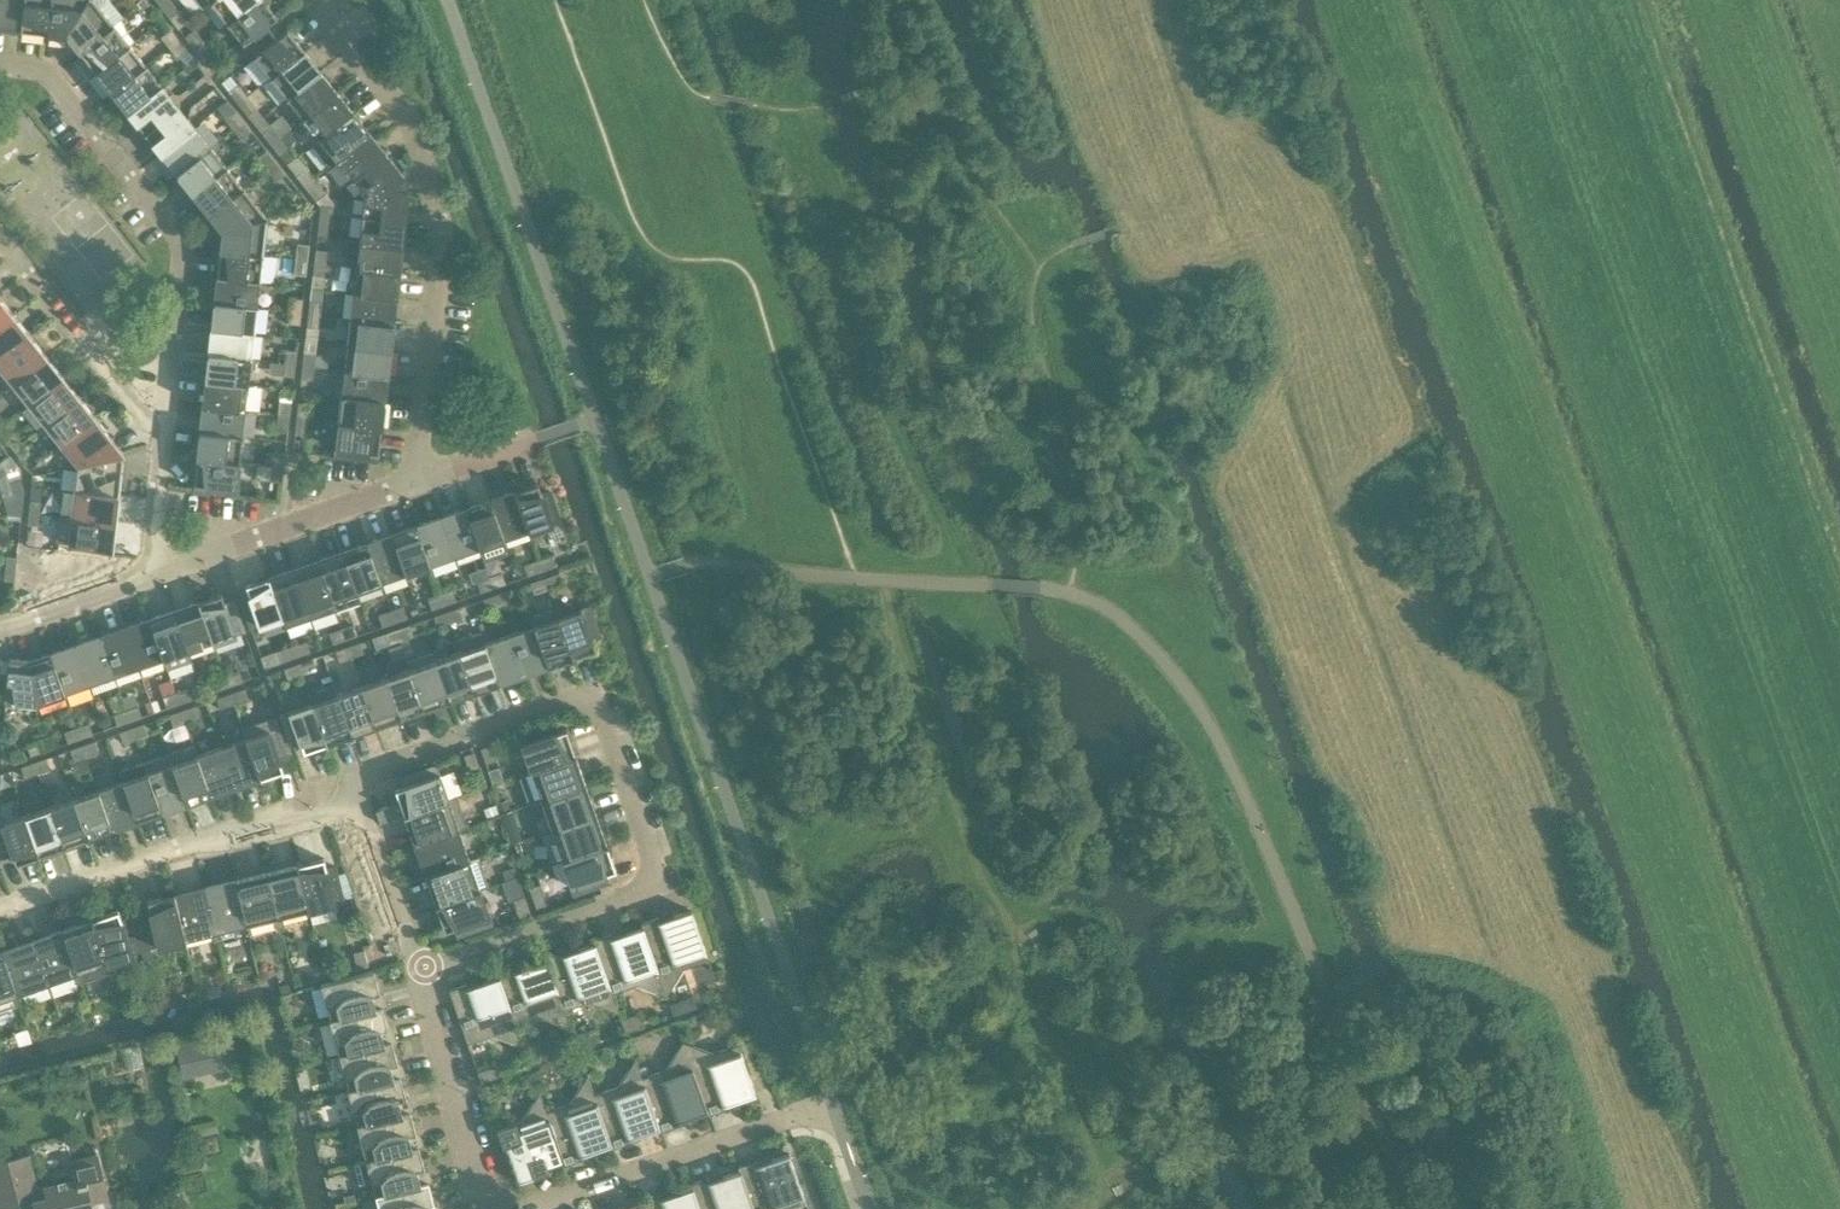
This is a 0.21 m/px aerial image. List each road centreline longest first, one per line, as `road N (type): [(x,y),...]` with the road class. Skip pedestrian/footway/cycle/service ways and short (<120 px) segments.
road 1 (unclassified): [(835,1107),(447,0)]
road 2 (residential): [(345,808),(360,773),(593,690),(660,886),(419,968)]
road 3 (residential): [(412,484),(442,229),(410,119),(313,0)]
road 4 (residential): [(170,370),(184,245),(44,71),(0,66)]
road 5 (residential): [(0,909),(175,848),(345,808)]
road 6 (residential): [(835,1107),(513,1208)]
road 7 (residential): [(147,576),(412,484)]
road 8 (residential): [(490,1208),(474,1198),(419,968)]
road 9 (residential): [(0,235),(118,384)]
road 10 (residential): [(419,968),(362,821),(345,808)]
road 11 (residential): [(0,626),(147,576)]
road 12 (residential): [(147,576),(162,440)]
road 13 (residential): [(412,484),(536,439)]

